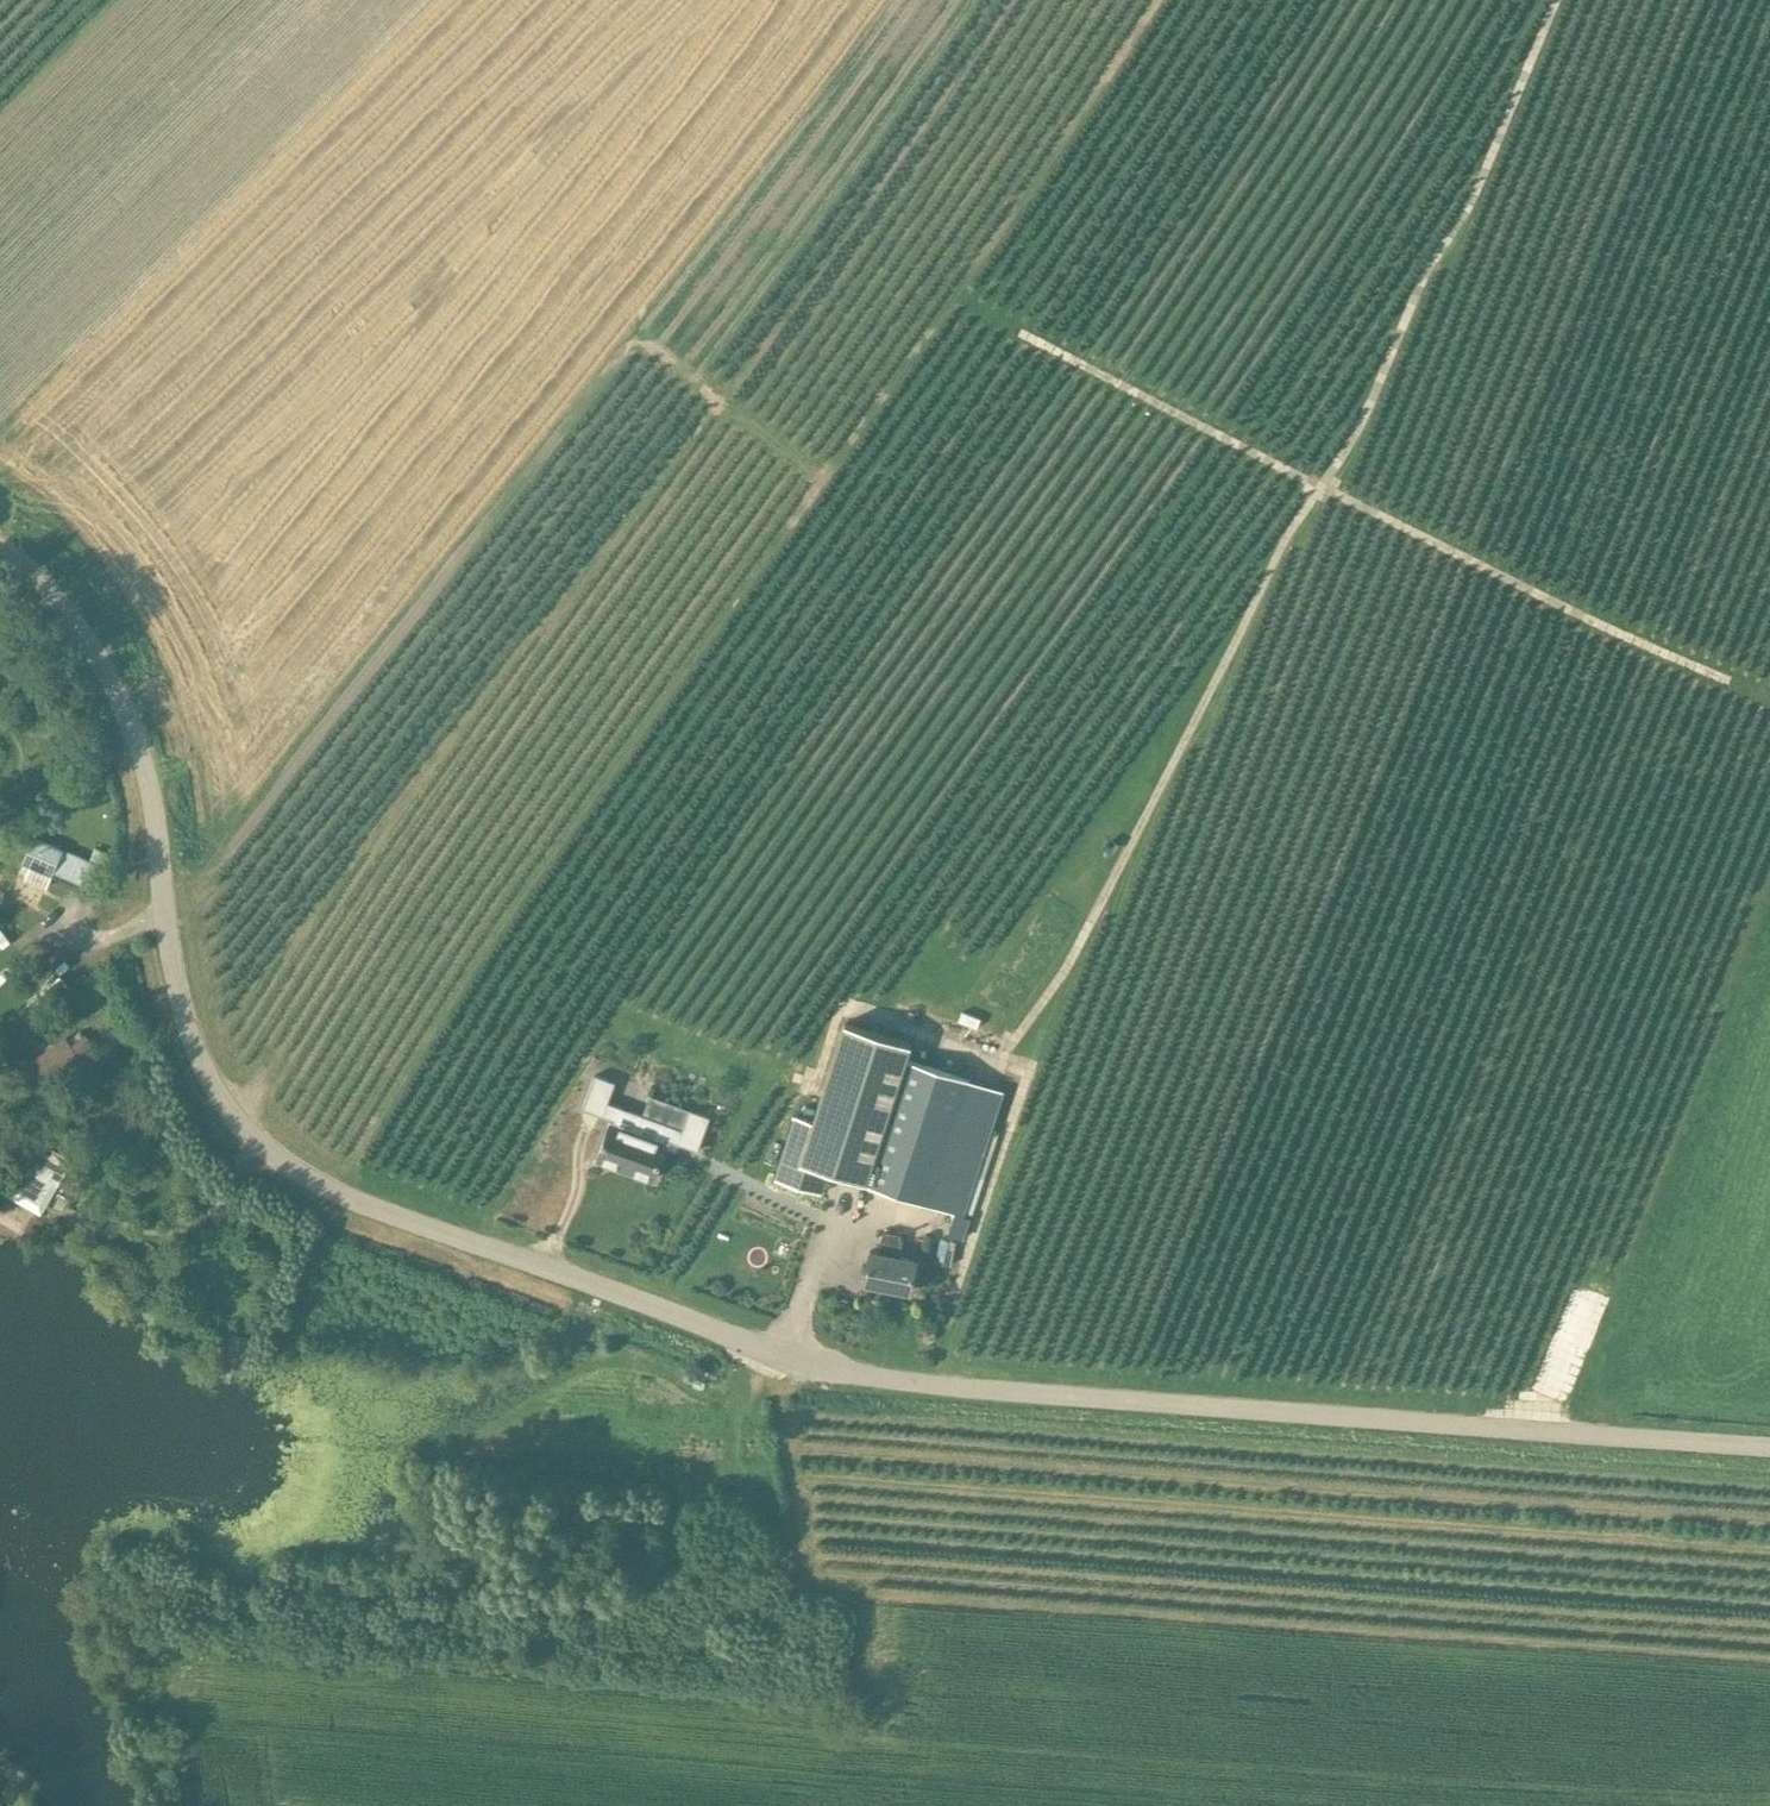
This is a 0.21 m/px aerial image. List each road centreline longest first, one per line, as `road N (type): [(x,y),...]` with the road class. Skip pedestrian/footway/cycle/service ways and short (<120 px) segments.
road 1 (unclassified): [(1769,1447),(930,1383),(853,1369),(522,1261),(305,1176),(230,1120),(208,1081),(176,985),(144,753),(131,715),(74,620),(0,546)]

